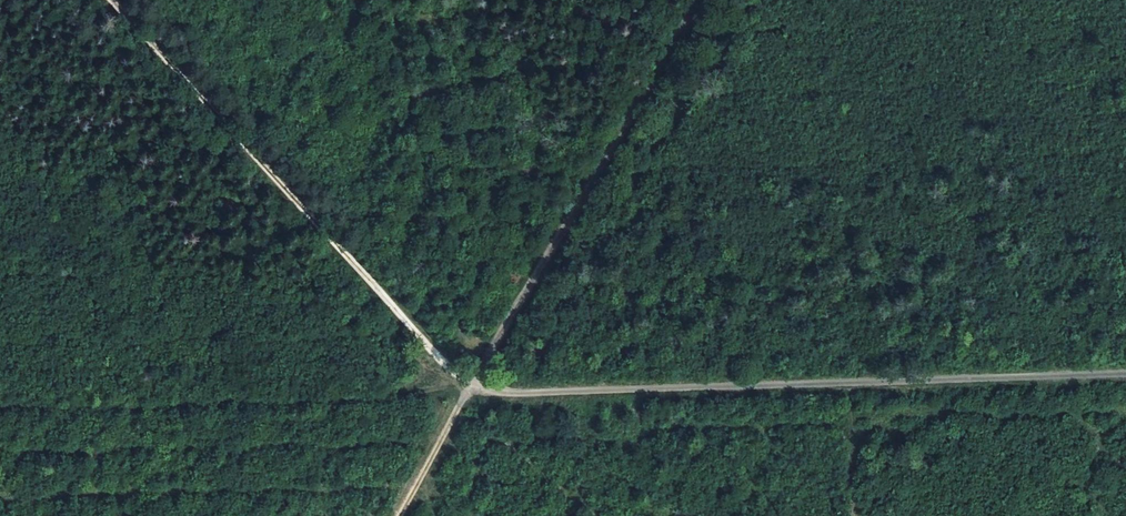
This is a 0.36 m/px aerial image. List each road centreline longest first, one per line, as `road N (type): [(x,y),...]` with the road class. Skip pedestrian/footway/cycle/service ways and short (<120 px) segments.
road 1 (track): [(473,393),(112,0)]
road 2 (track): [(473,393),(695,0)]
road 3 (track): [(851,382),(473,393)]
road 4 (track): [(1125,374),(851,382)]
road 5 (track): [(400,515),(473,393)]

